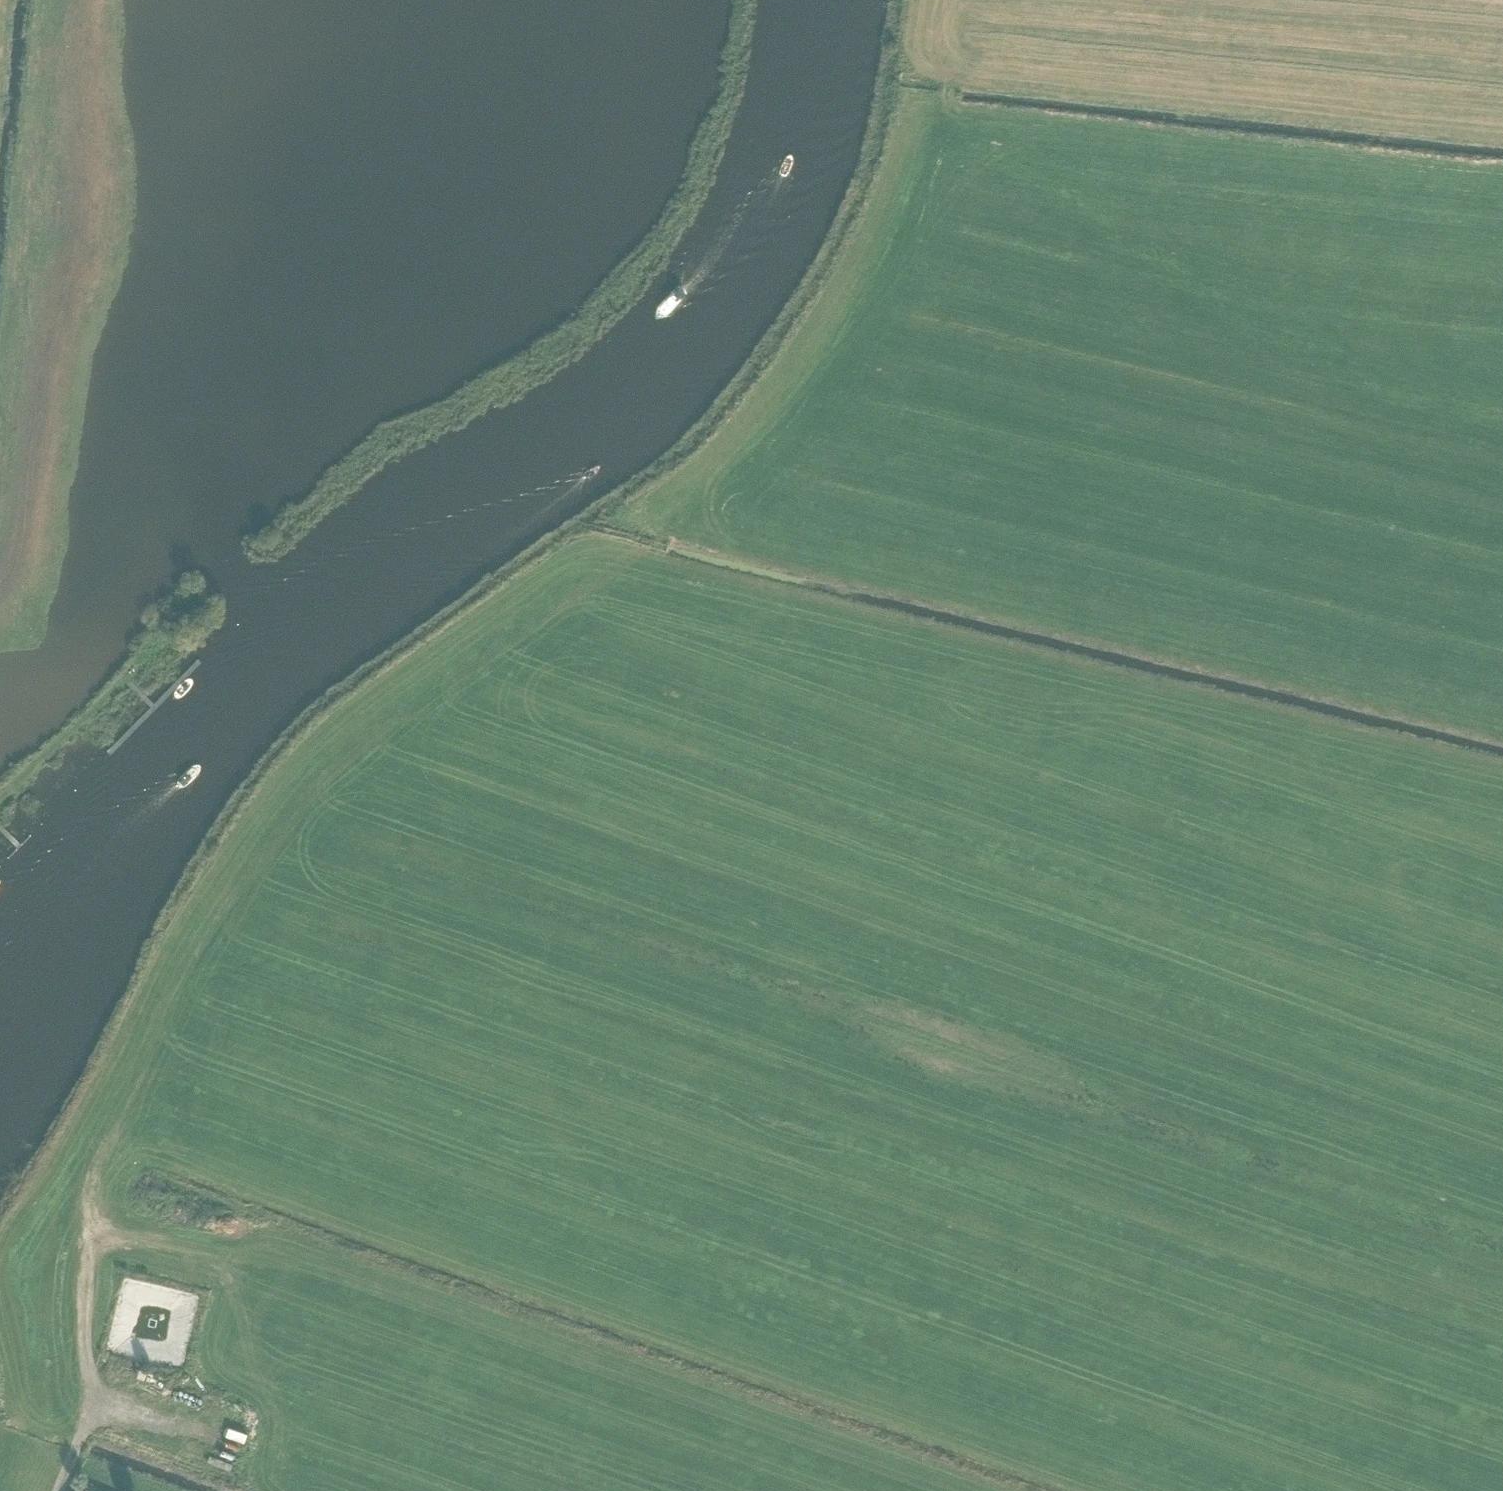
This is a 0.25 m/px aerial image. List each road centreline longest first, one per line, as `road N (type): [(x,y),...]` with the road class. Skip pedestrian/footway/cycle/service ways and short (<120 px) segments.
road 1 (track): [(60,1490),(88,1400),(82,1176),(108,1123)]

